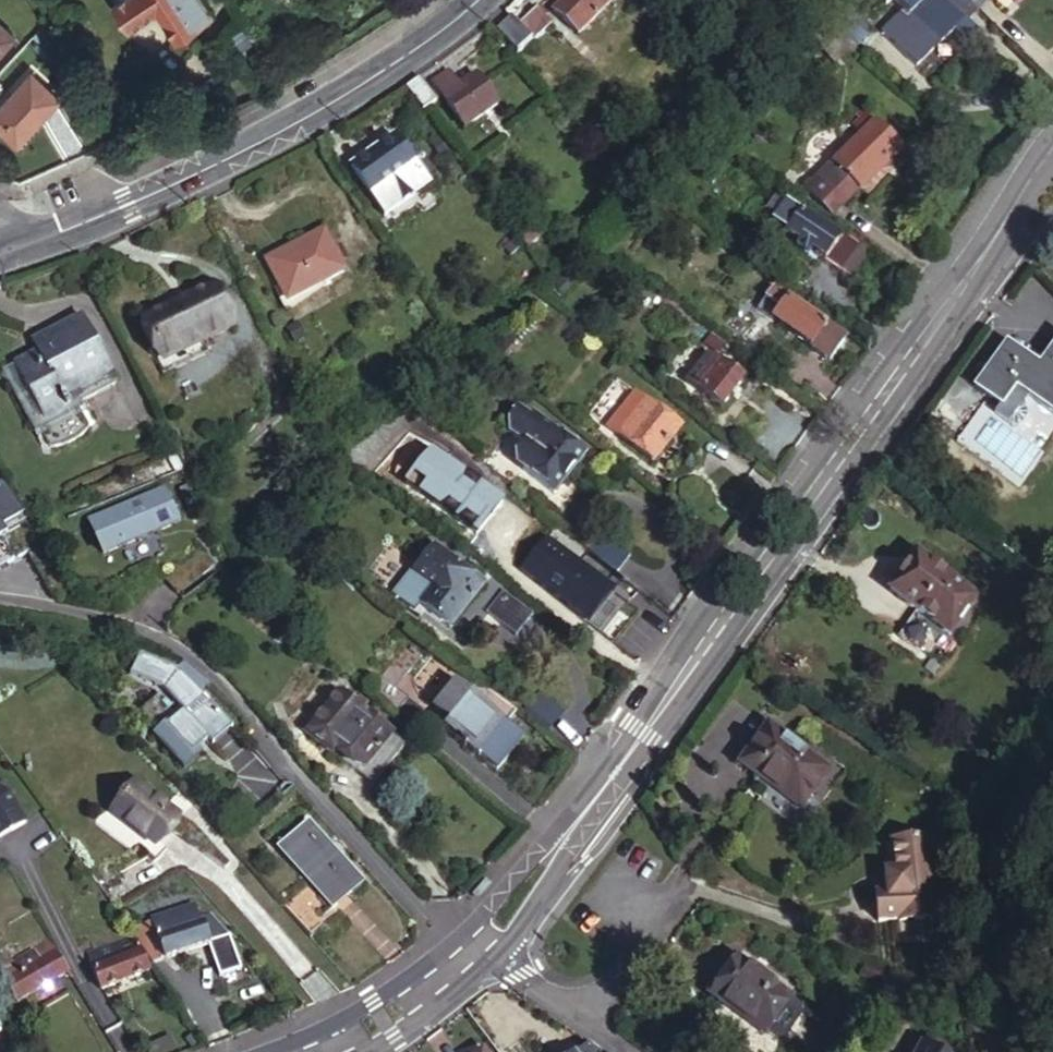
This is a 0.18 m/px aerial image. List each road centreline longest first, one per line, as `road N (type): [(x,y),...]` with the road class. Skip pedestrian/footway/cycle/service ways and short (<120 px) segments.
road 1 (tertiary): [(1052,146),(982,258),(553,851)]
road 2 (residential): [(0,596),(143,636),(211,677),(461,964)]
road 3 (tertiary): [(5,250),(153,198),(306,119),(398,63),(477,0)]
road 4 (residential): [(461,964),(522,977),(629,1051)]
road 5 (tertiary): [(461,964),(310,1051)]
road 6 (tertiary): [(489,934),(515,934),(555,873),(553,851)]

